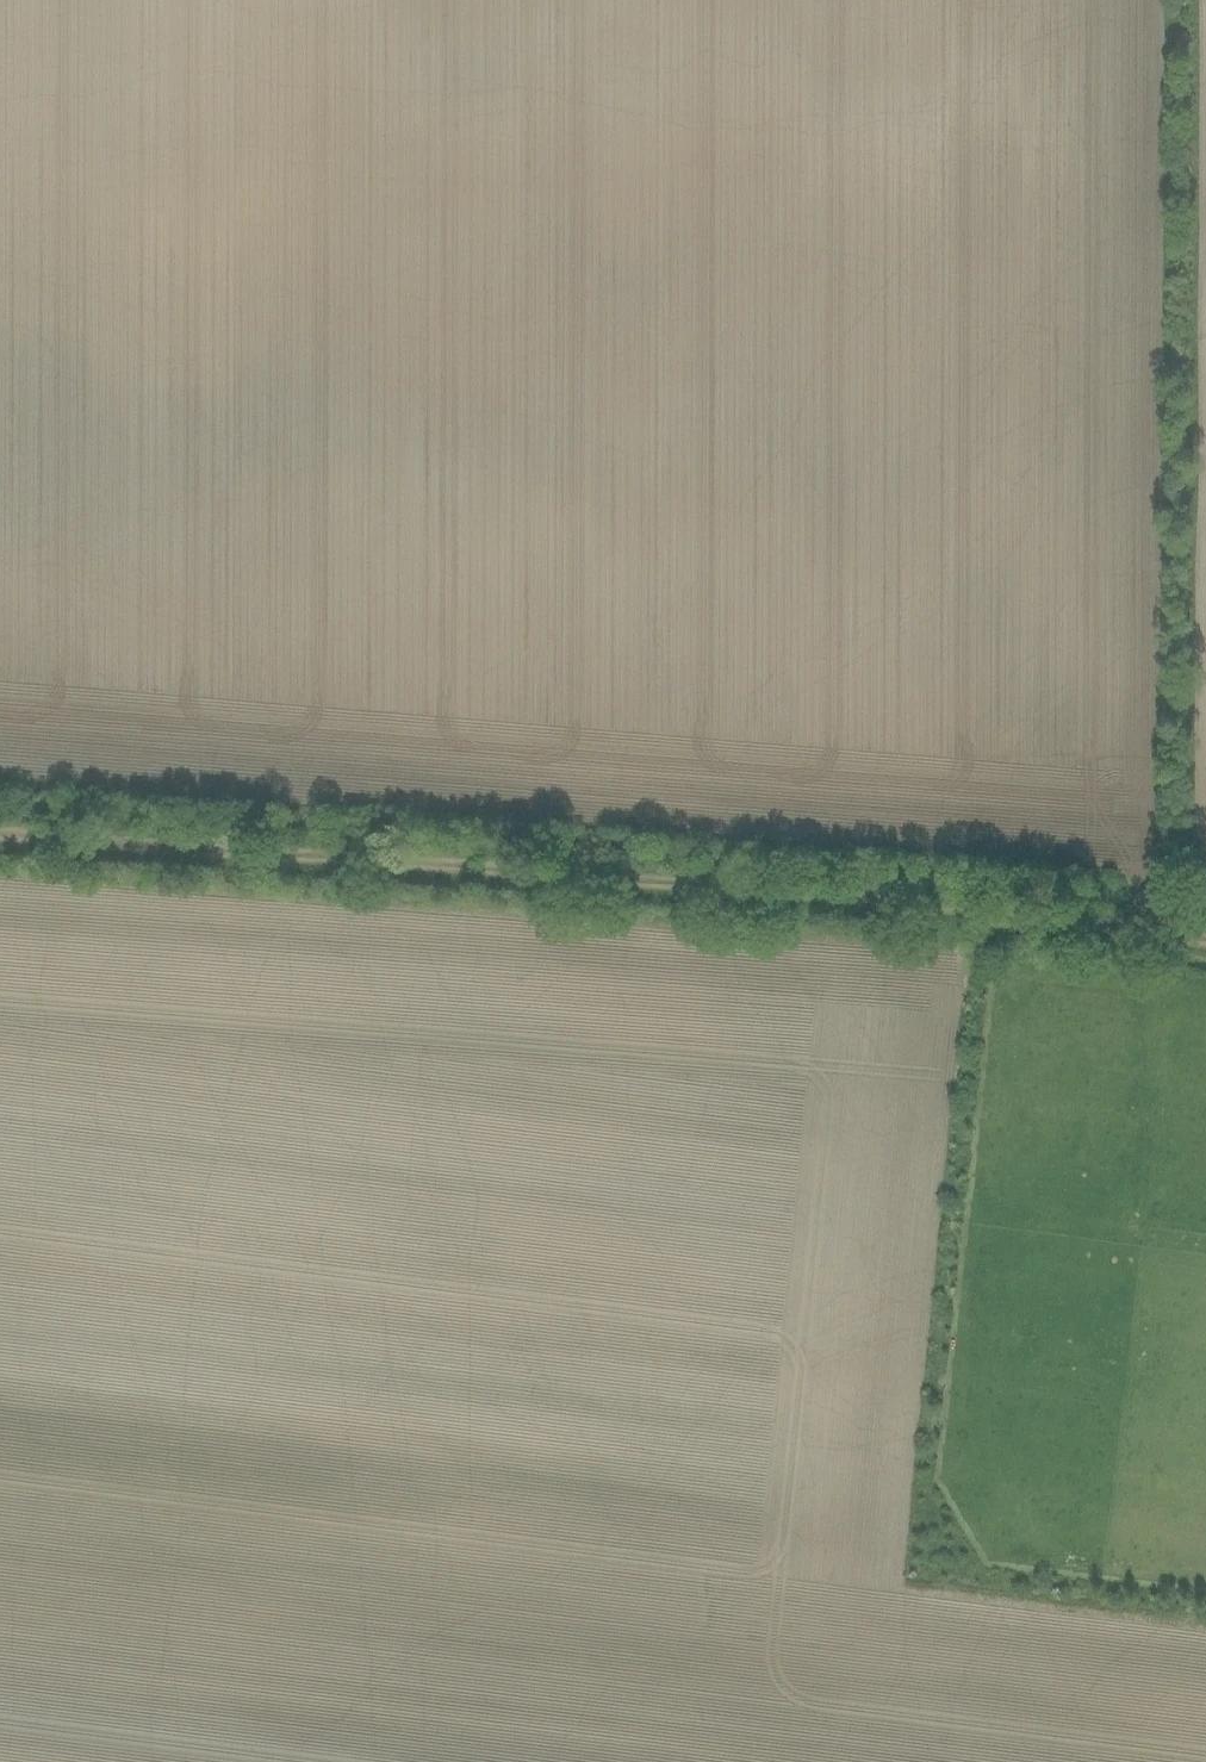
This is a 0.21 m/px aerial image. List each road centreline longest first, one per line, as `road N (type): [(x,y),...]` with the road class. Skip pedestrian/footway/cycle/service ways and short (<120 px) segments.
road 1 (track): [(0,828),(1205,941)]

